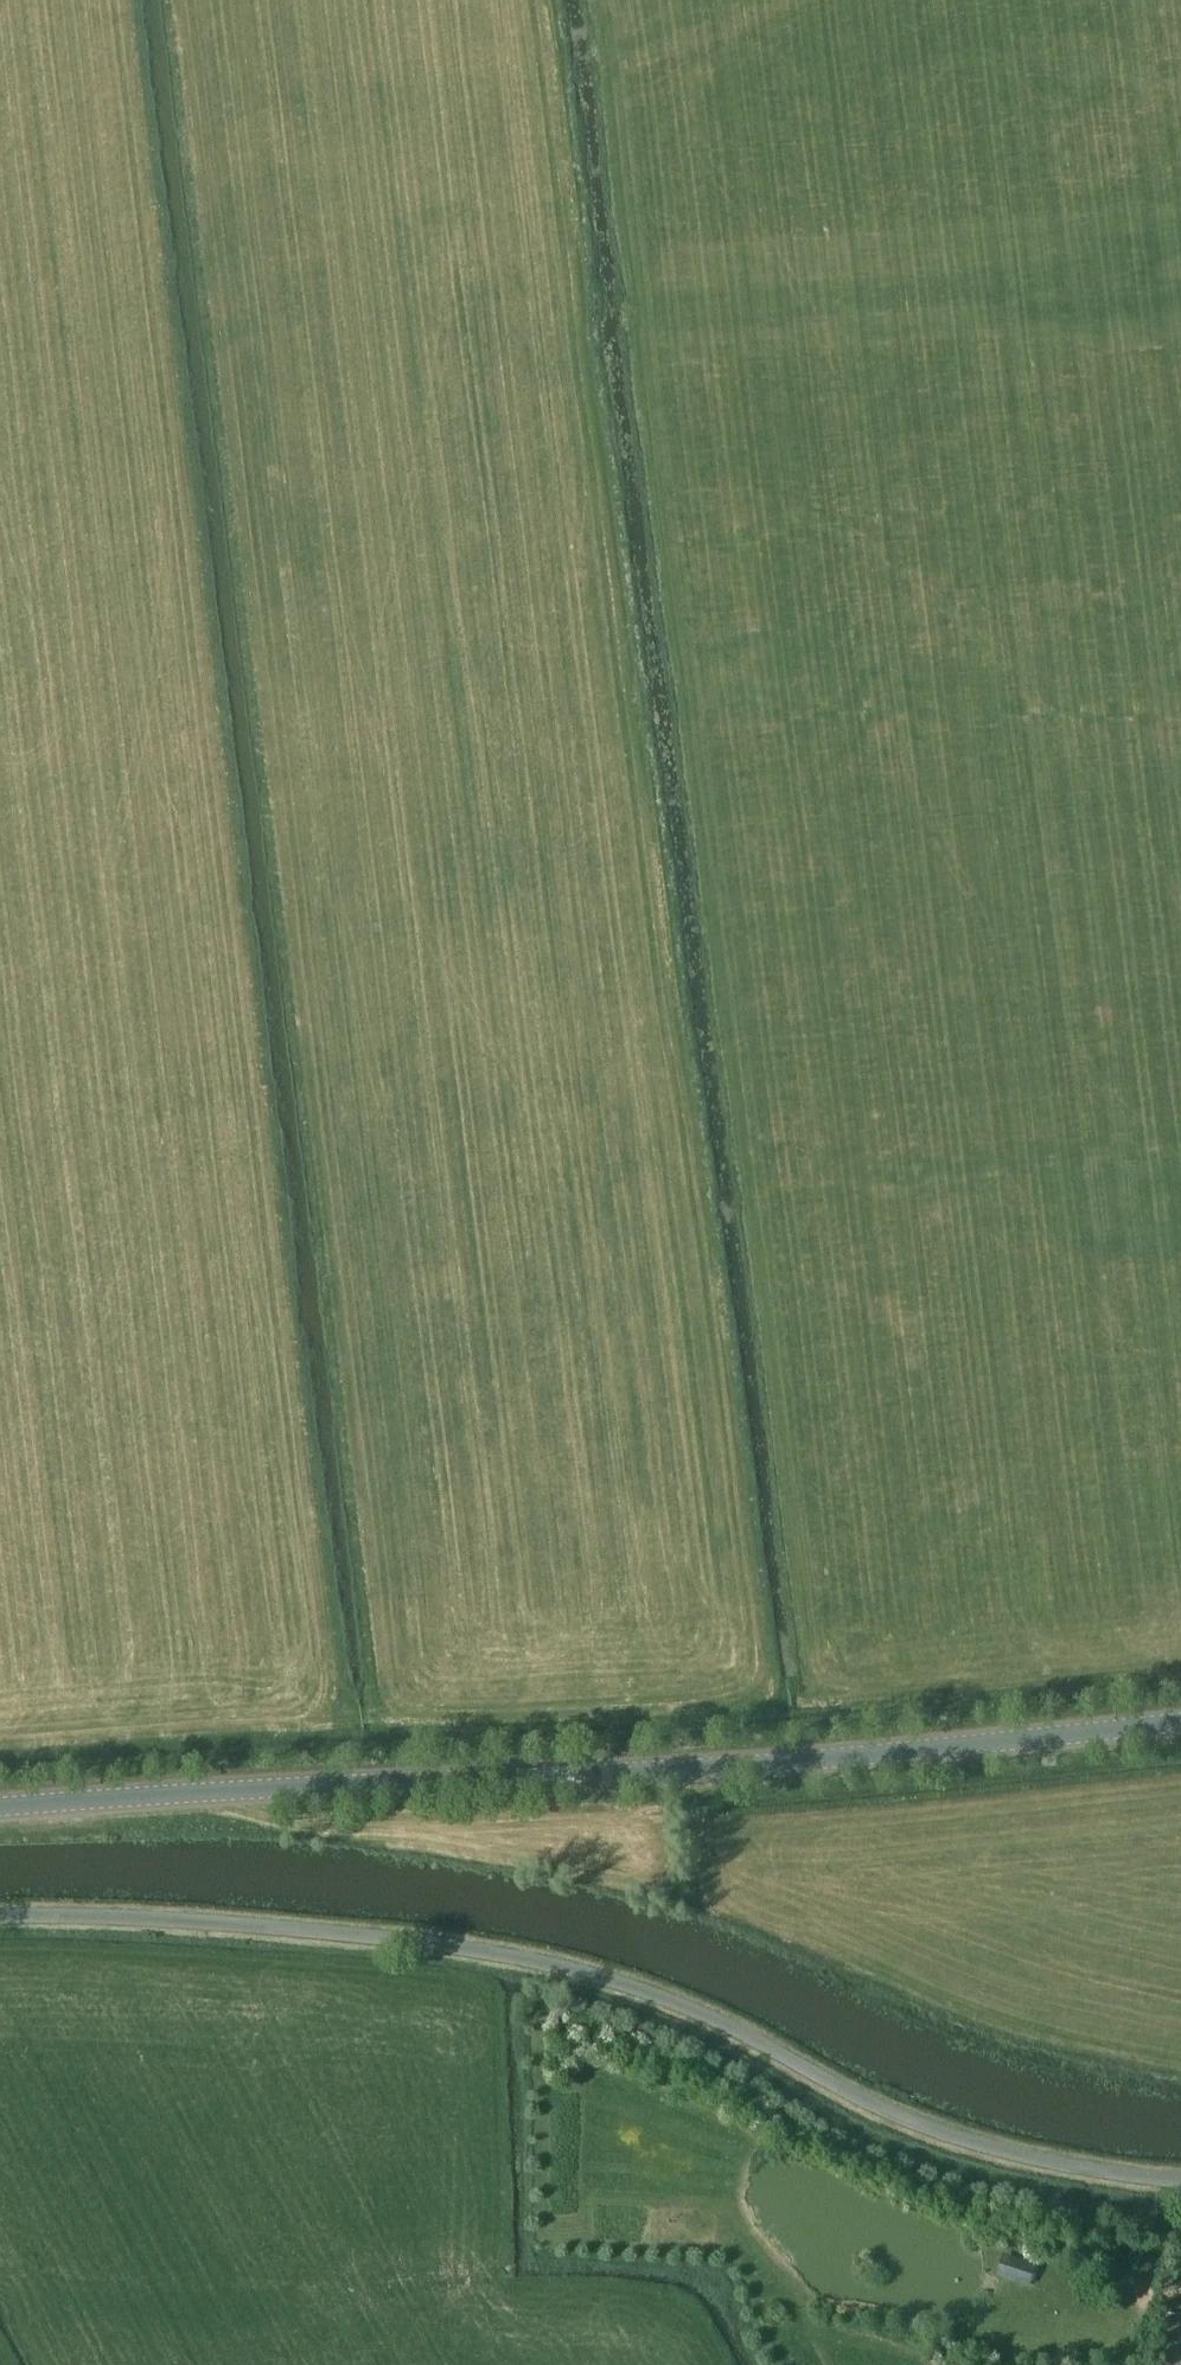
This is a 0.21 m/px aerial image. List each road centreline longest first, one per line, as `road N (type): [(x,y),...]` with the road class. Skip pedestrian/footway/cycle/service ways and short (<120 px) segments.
road 1 (unclassified): [(0,1914),(357,1934),(574,1968),(693,2008),(956,2135),(1180,2179)]
road 2 (secondary): [(0,1809),(884,1754),(1180,1720)]

